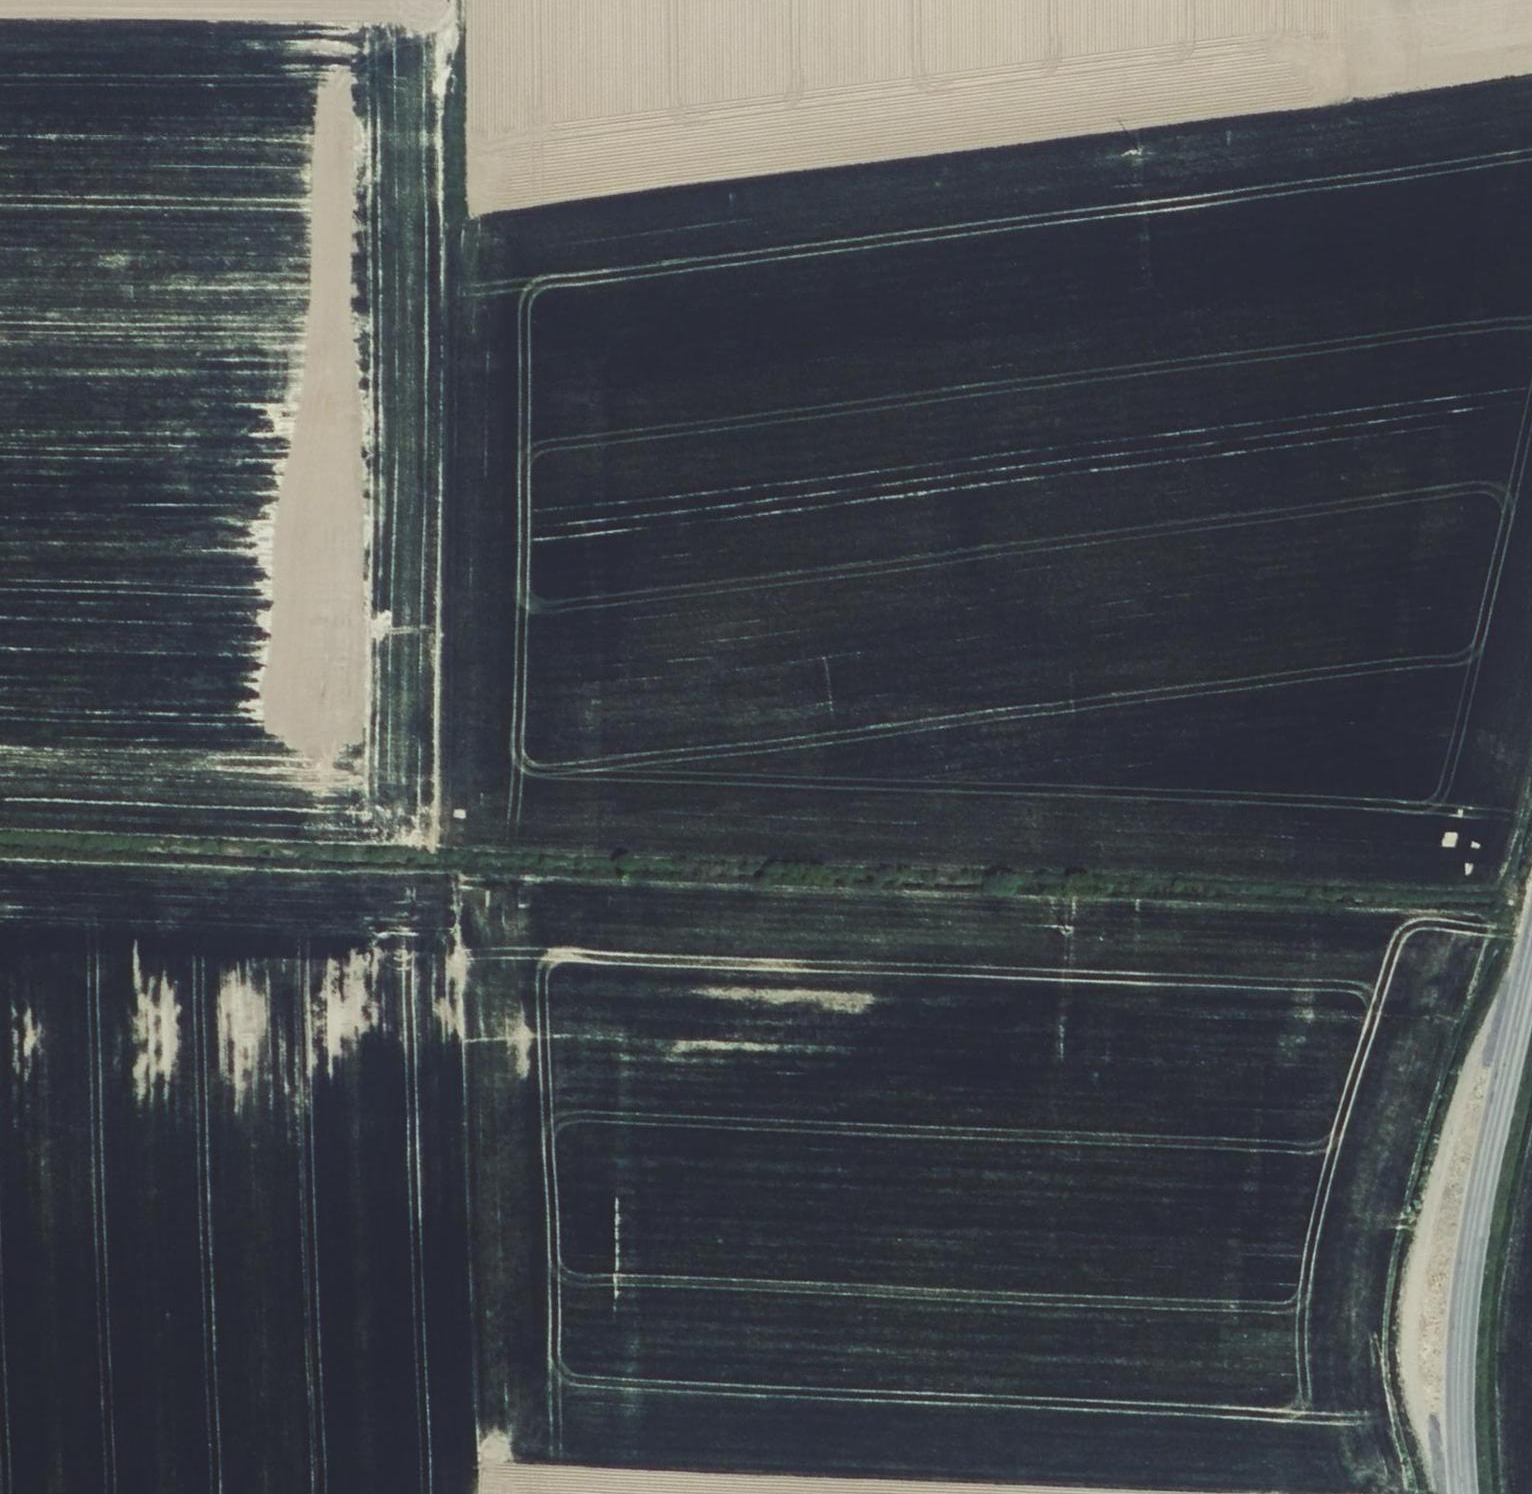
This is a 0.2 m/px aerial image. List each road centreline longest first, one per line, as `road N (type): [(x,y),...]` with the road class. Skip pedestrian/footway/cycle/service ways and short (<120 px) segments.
road 1 (tertiary): [(1462,1493),(1457,1395),(1464,1286),(1531,956)]
road 2 (track): [(460,0),(462,189)]

